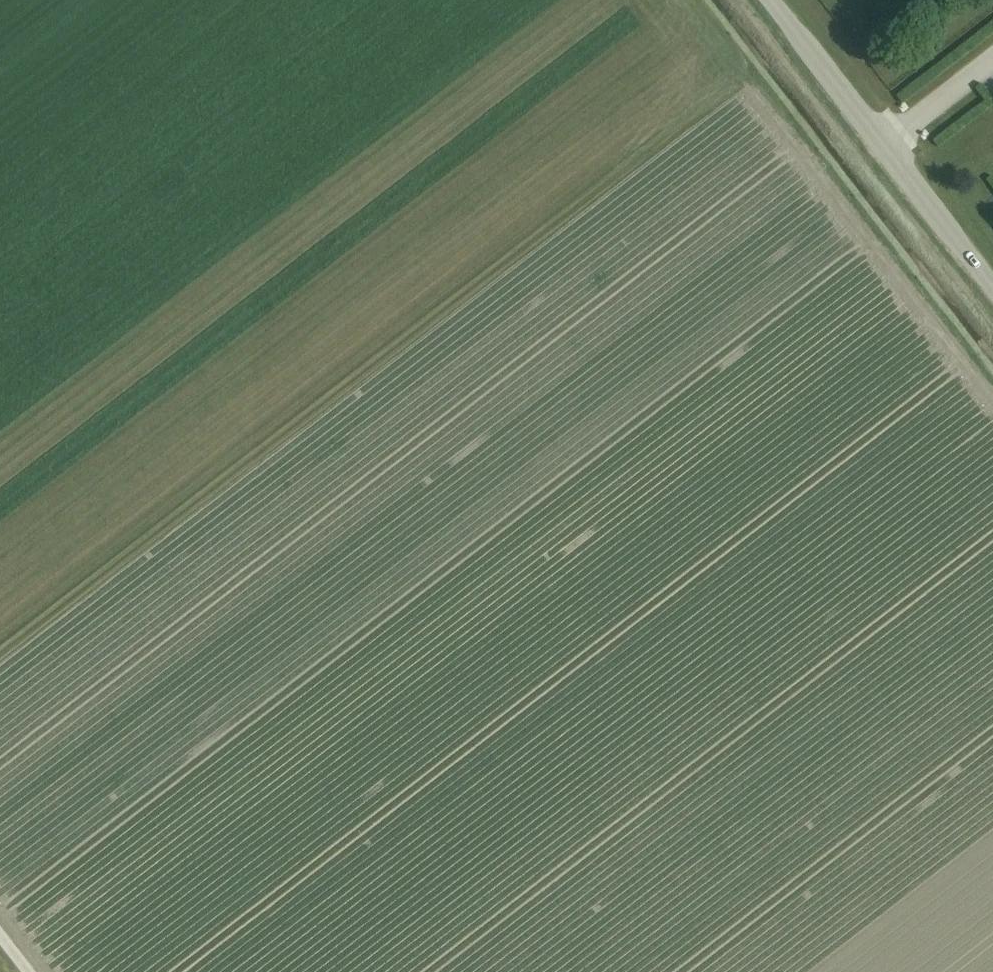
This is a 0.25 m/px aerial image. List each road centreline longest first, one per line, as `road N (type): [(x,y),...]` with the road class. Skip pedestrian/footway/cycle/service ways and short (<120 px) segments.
road 1 (unclassified): [(992,295),(766,0)]

